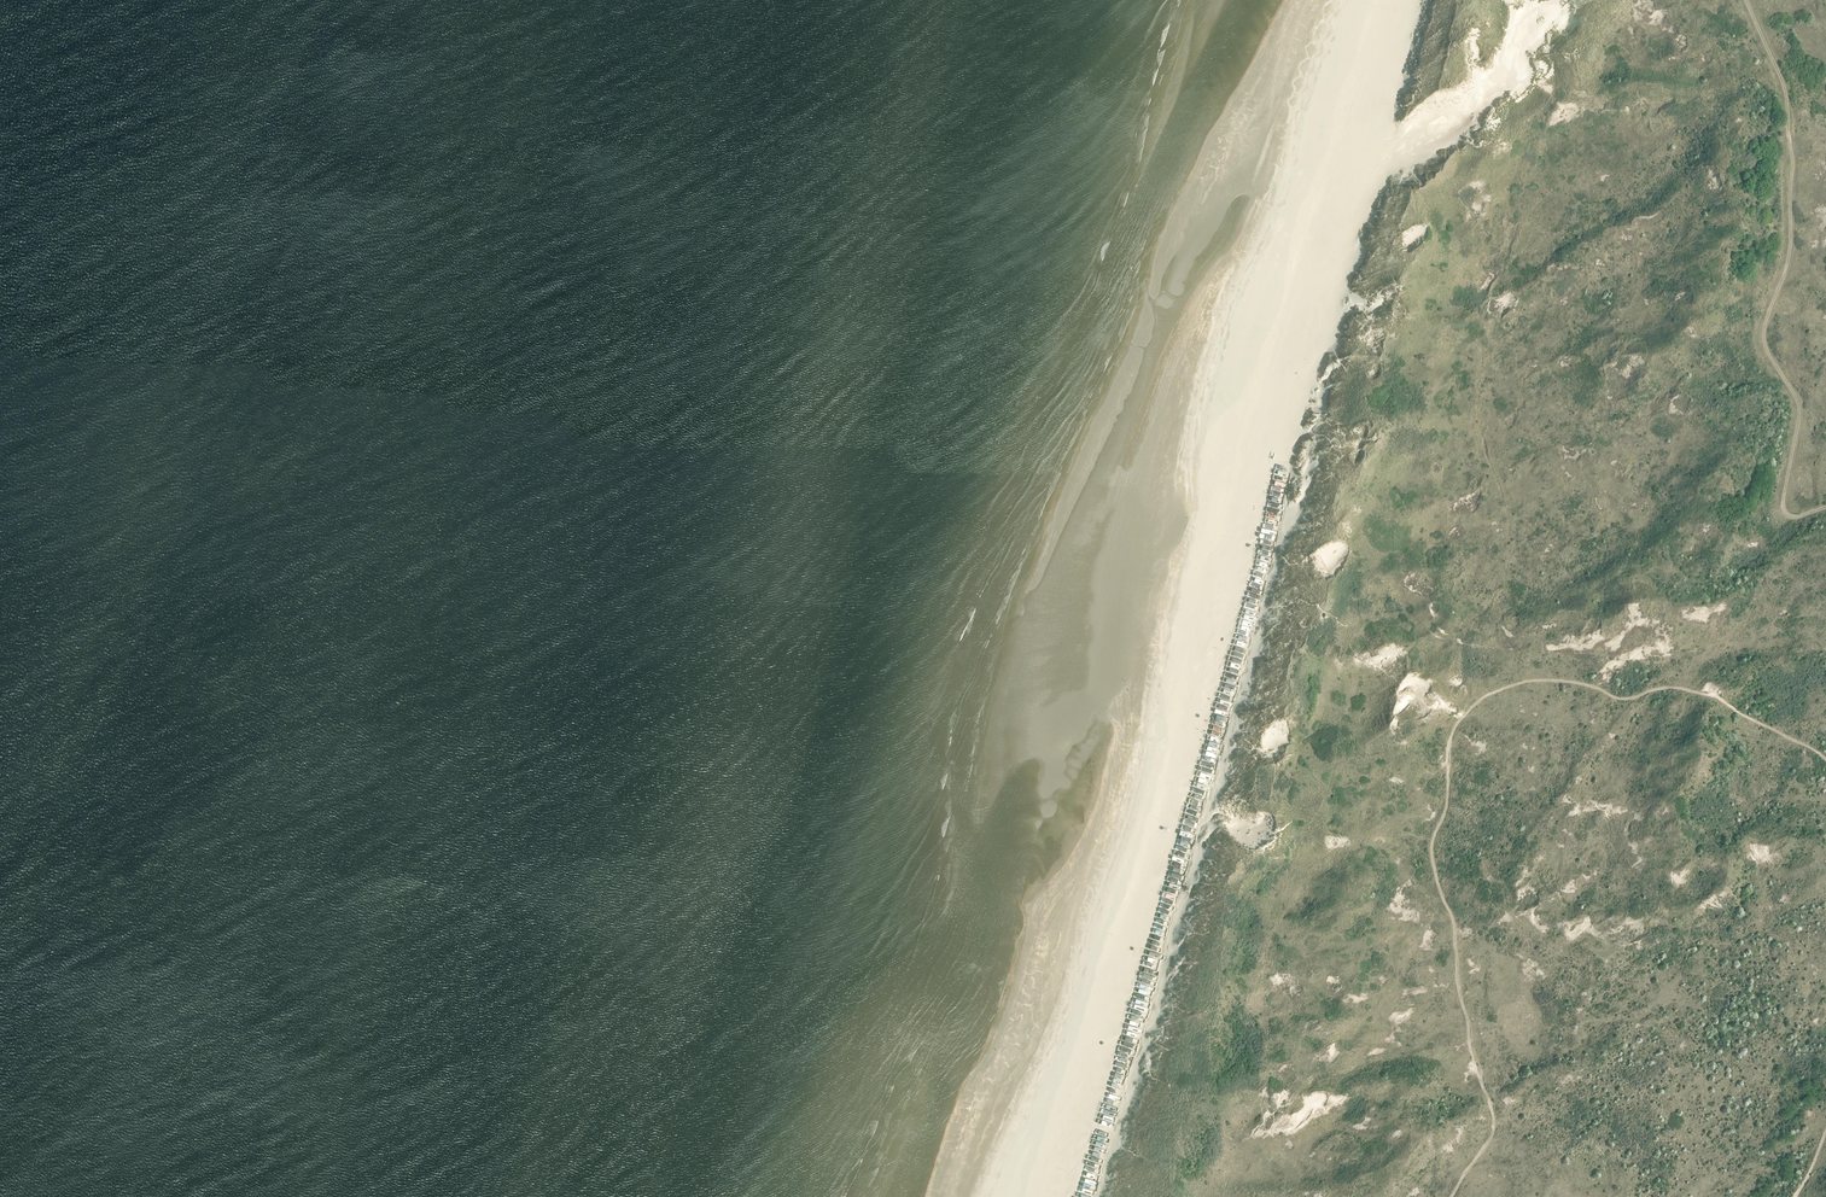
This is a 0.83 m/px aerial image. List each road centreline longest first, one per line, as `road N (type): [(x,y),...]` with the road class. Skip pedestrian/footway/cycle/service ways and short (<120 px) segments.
road 1 (track): [(1746,0),(1787,101),(1792,154),(1789,254),(1763,331),(1800,408),(1783,503),(1795,517),(1825,508)]

